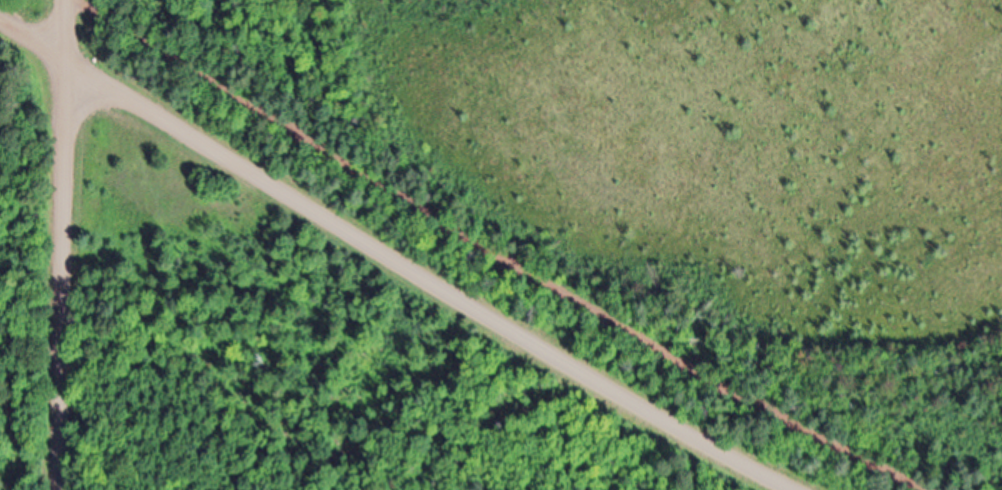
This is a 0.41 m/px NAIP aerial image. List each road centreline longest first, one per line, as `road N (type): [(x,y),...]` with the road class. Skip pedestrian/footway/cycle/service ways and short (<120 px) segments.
road 1 (track): [(74,0),(672,356),(933,489)]
road 2 (residential): [(0,23),(595,385),(793,489)]
road 3 (residential): [(55,489),(66,0)]

